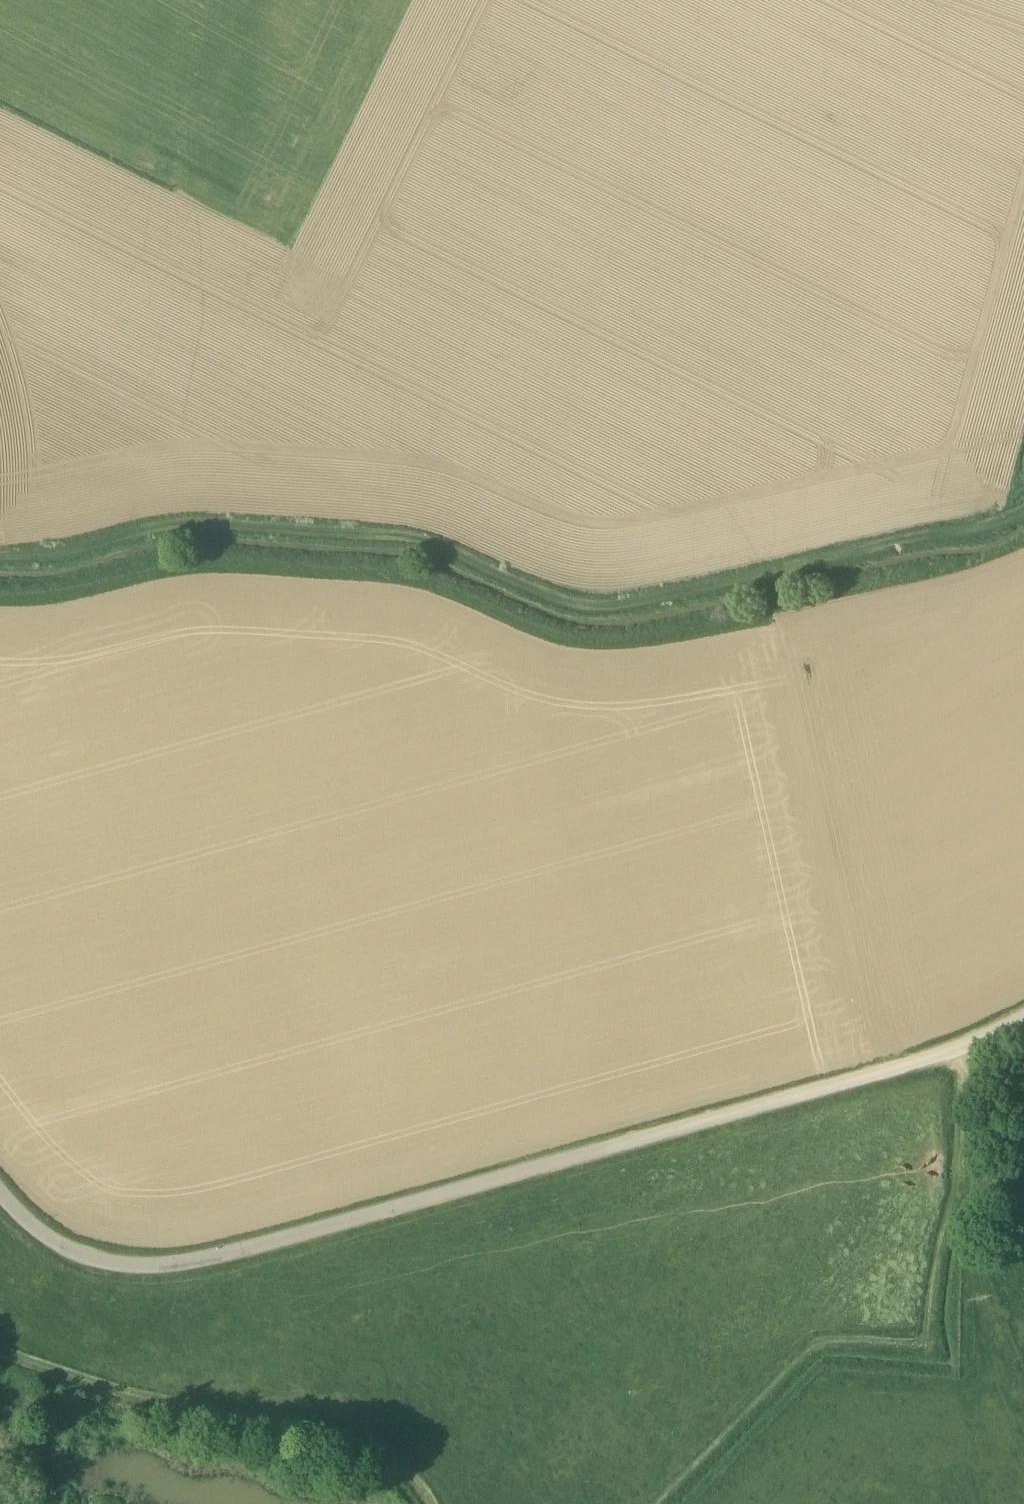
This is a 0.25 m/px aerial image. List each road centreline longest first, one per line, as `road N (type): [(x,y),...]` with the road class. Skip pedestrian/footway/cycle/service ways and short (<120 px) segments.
road 1 (unclassified): [(0,1192),(44,1233),(86,1255),(130,1263),(200,1257),(889,1070),(1023,1015)]
road 2 (track): [(784,634),(771,570),(1023,514)]
road 3 (track): [(983,1036),(967,1254),(998,1255),(1023,1242)]

